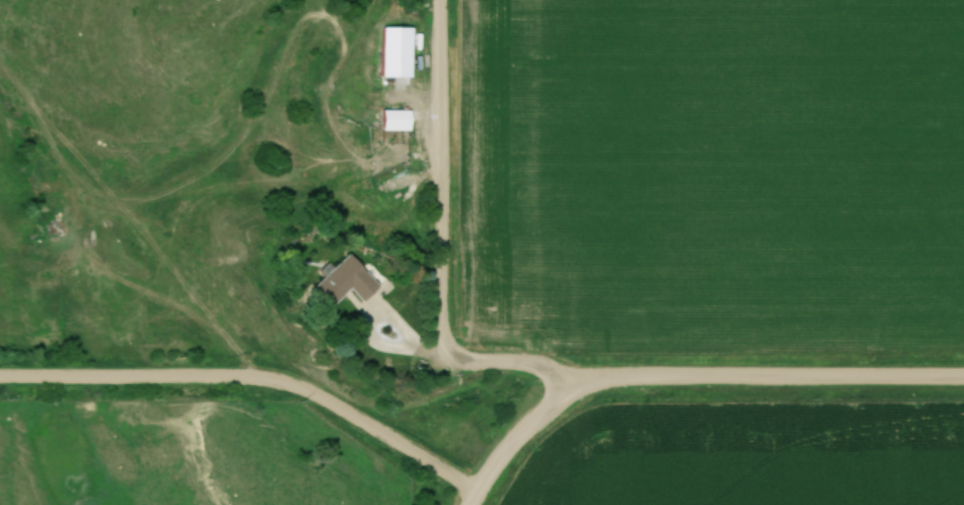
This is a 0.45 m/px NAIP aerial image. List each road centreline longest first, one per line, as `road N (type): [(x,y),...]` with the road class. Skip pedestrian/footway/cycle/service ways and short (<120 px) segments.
road 1 (residential): [(0,379),(281,383),(481,493)]
road 2 (residential): [(577,392),(641,378),(963,379)]
road 3 (residential): [(453,352),(438,299),(440,0)]
road 4 (residential): [(474,504),(533,423),(577,392),(544,366),(472,362),(453,352)]

